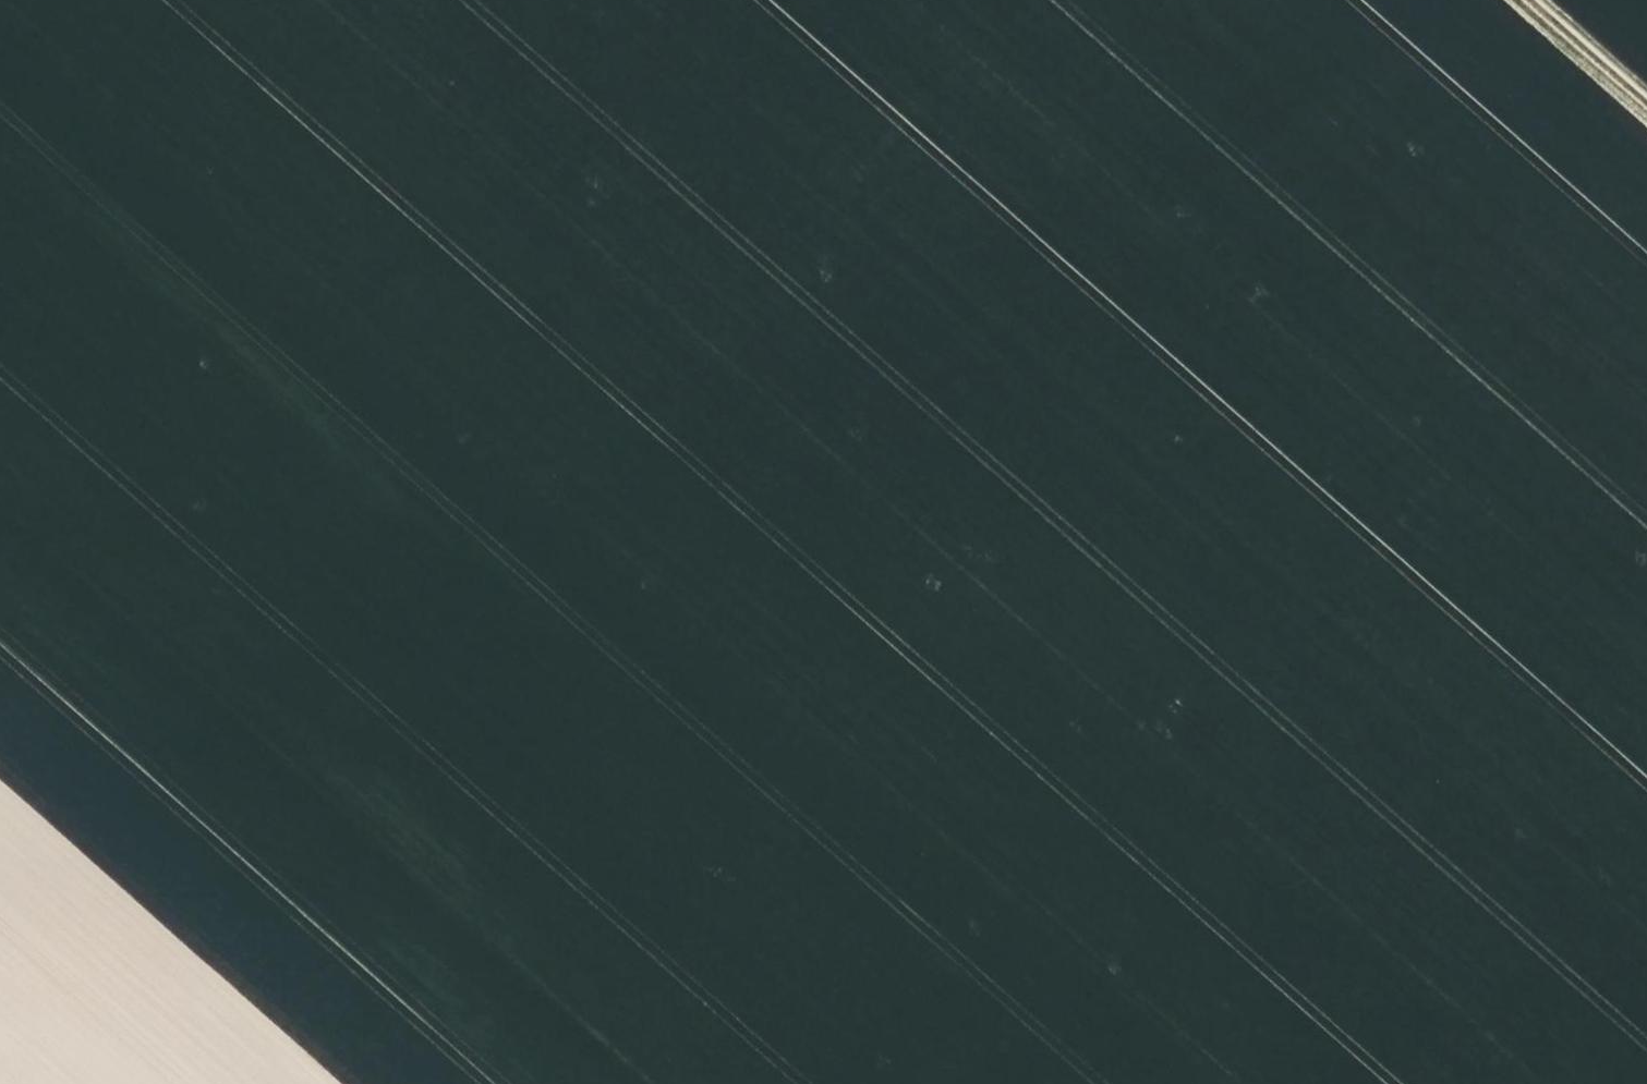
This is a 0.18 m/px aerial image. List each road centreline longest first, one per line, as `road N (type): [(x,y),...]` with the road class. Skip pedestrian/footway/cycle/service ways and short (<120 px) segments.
road 1 (track): [(1646,112),(1520,0)]

